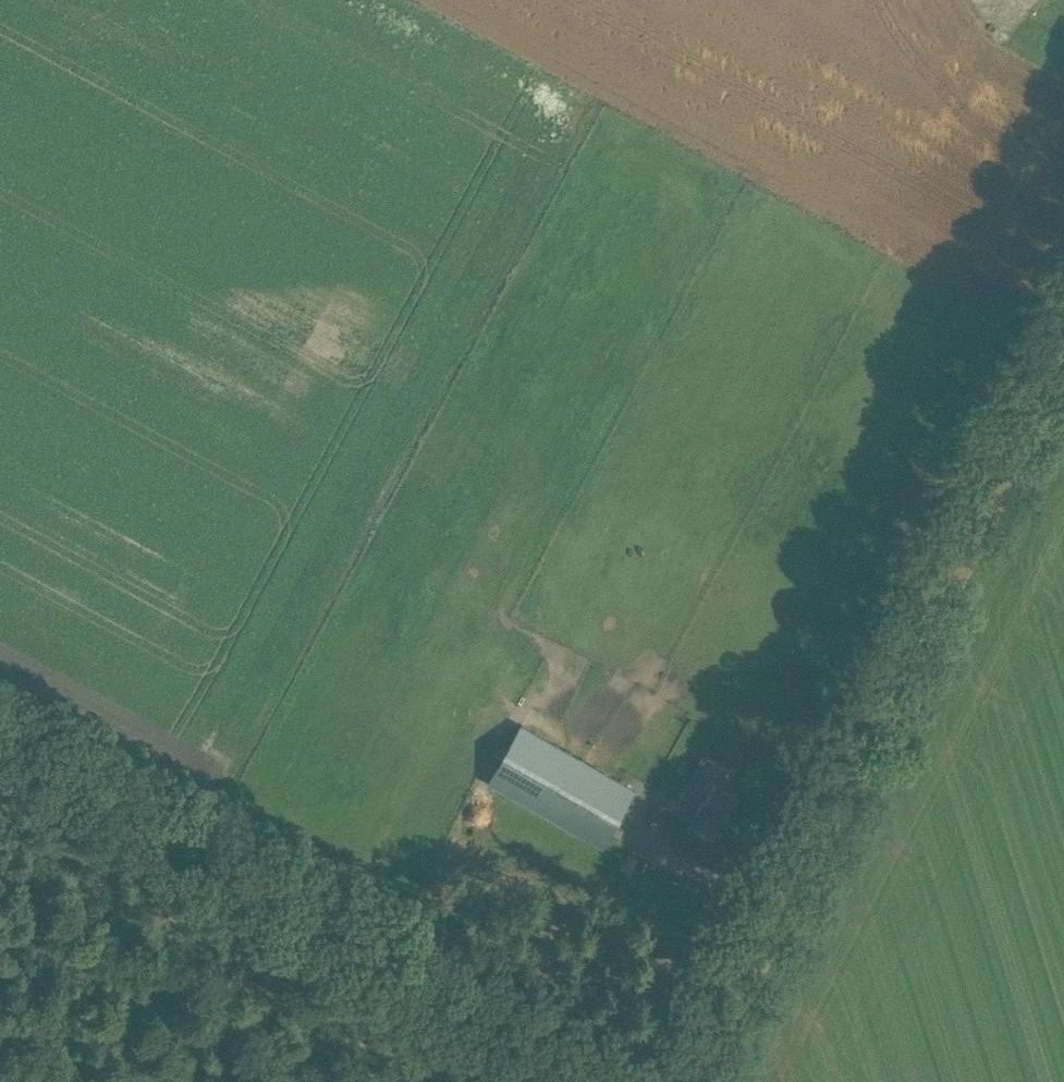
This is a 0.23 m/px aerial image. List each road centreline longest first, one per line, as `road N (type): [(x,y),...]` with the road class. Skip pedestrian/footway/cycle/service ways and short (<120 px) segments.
road 1 (unclassified): [(689,1047),(1063,303)]
road 2 (track): [(674,1075),(547,1026),(0,719)]

